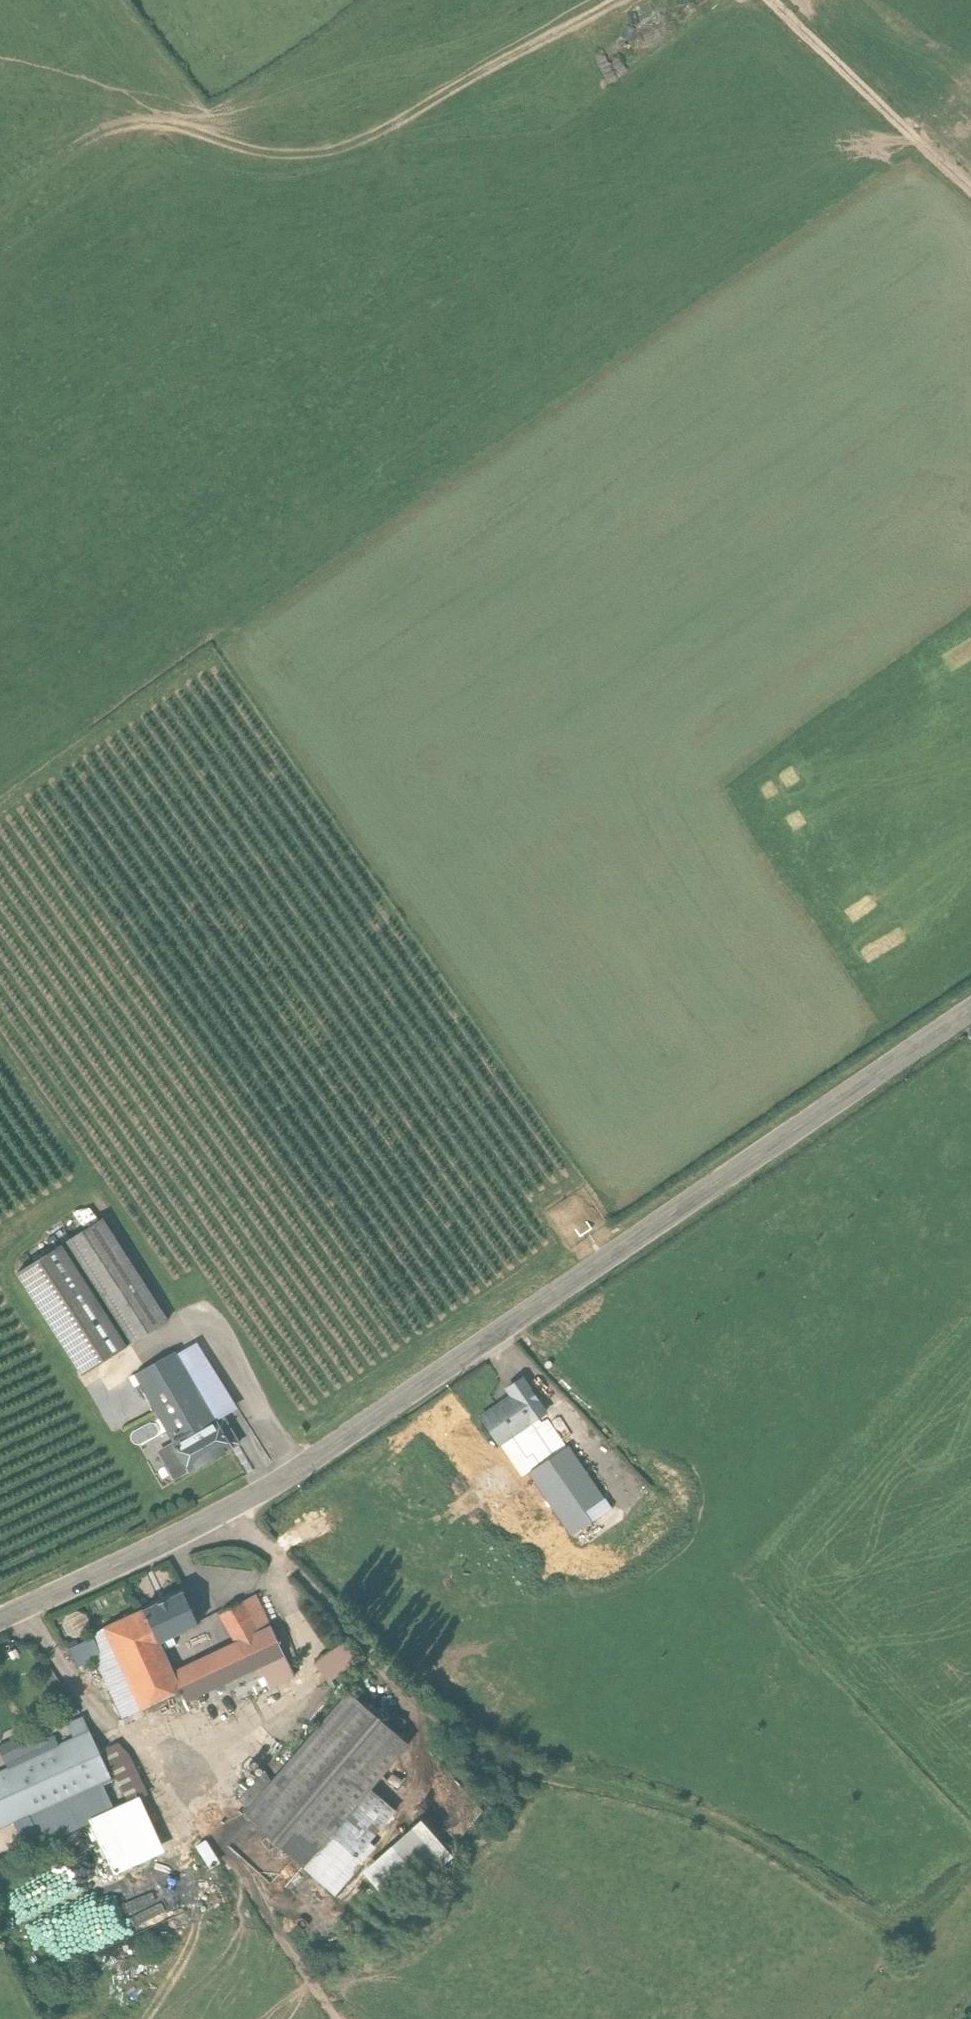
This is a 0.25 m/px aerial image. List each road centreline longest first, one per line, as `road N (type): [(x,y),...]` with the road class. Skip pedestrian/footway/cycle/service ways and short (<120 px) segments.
road 1 (tertiary): [(0,1619),(309,1461),(970,1009)]
road 2 (track): [(232,1507),(396,1686),(490,1757),(725,1826),(872,1920),(903,1925),(922,1916),(970,1870)]

